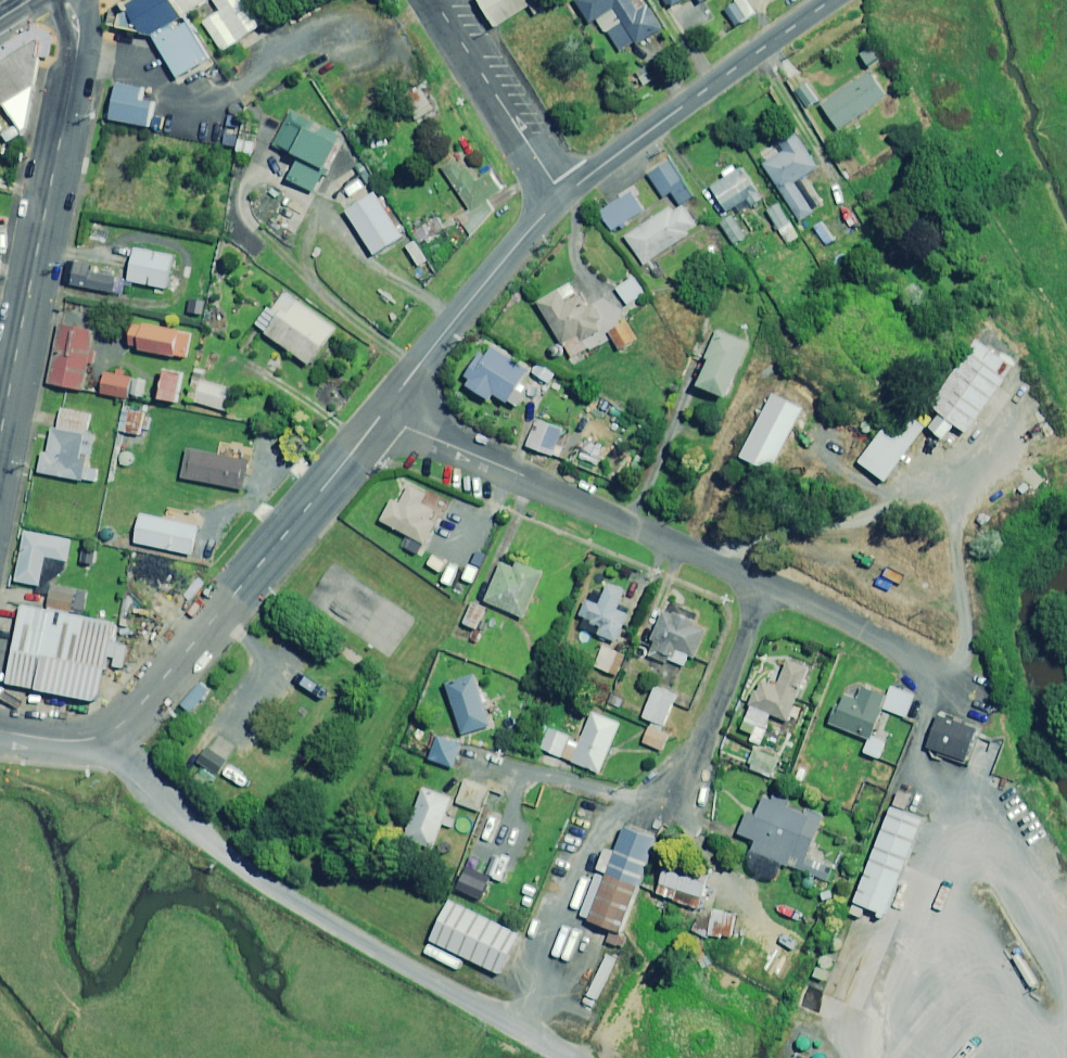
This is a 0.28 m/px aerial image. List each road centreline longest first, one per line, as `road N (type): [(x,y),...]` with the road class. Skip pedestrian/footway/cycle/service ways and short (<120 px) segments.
road 1 (unclassified): [(553,1057),(471,1016),(229,859),(105,736)]
road 2 (tertiary): [(0,441),(77,61),(77,29),(65,0)]
road 3 (residential): [(105,736),(143,704),(380,417)]
road 4 (residential): [(763,588),(380,417)]
road 5 (residential): [(563,197),(833,0)]
road 6 (residential): [(380,417),(515,245),(563,197)]
road 7 (residential): [(563,197),(435,0)]
road 8 (residential): [(678,795),(763,588)]
road 9 (residential): [(941,680),(879,638),(763,588)]

